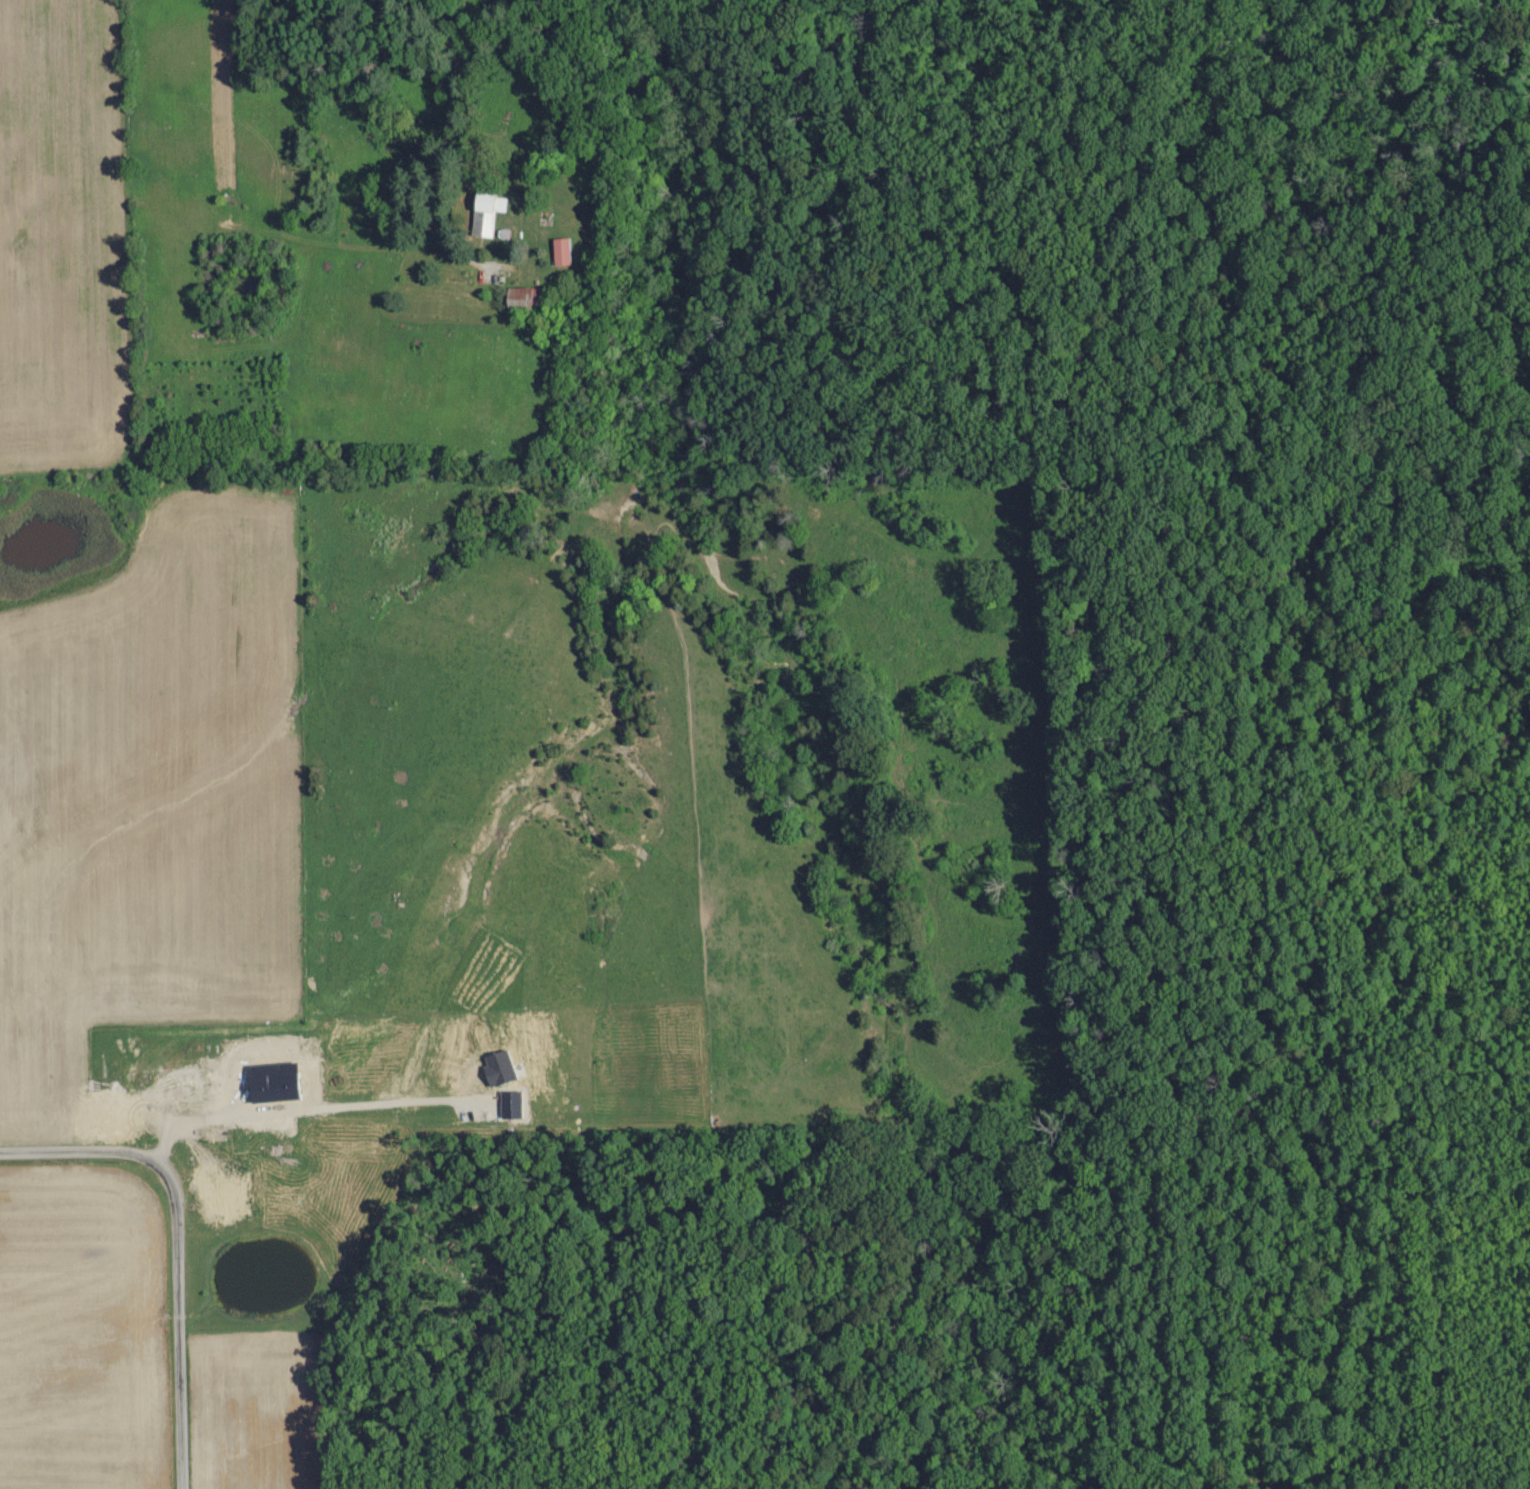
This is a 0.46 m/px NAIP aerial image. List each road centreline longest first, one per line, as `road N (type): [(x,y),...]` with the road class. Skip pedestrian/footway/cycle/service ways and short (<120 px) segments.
road 1 (residential): [(178,1488),(172,1197),(134,1156),(0,1154)]

